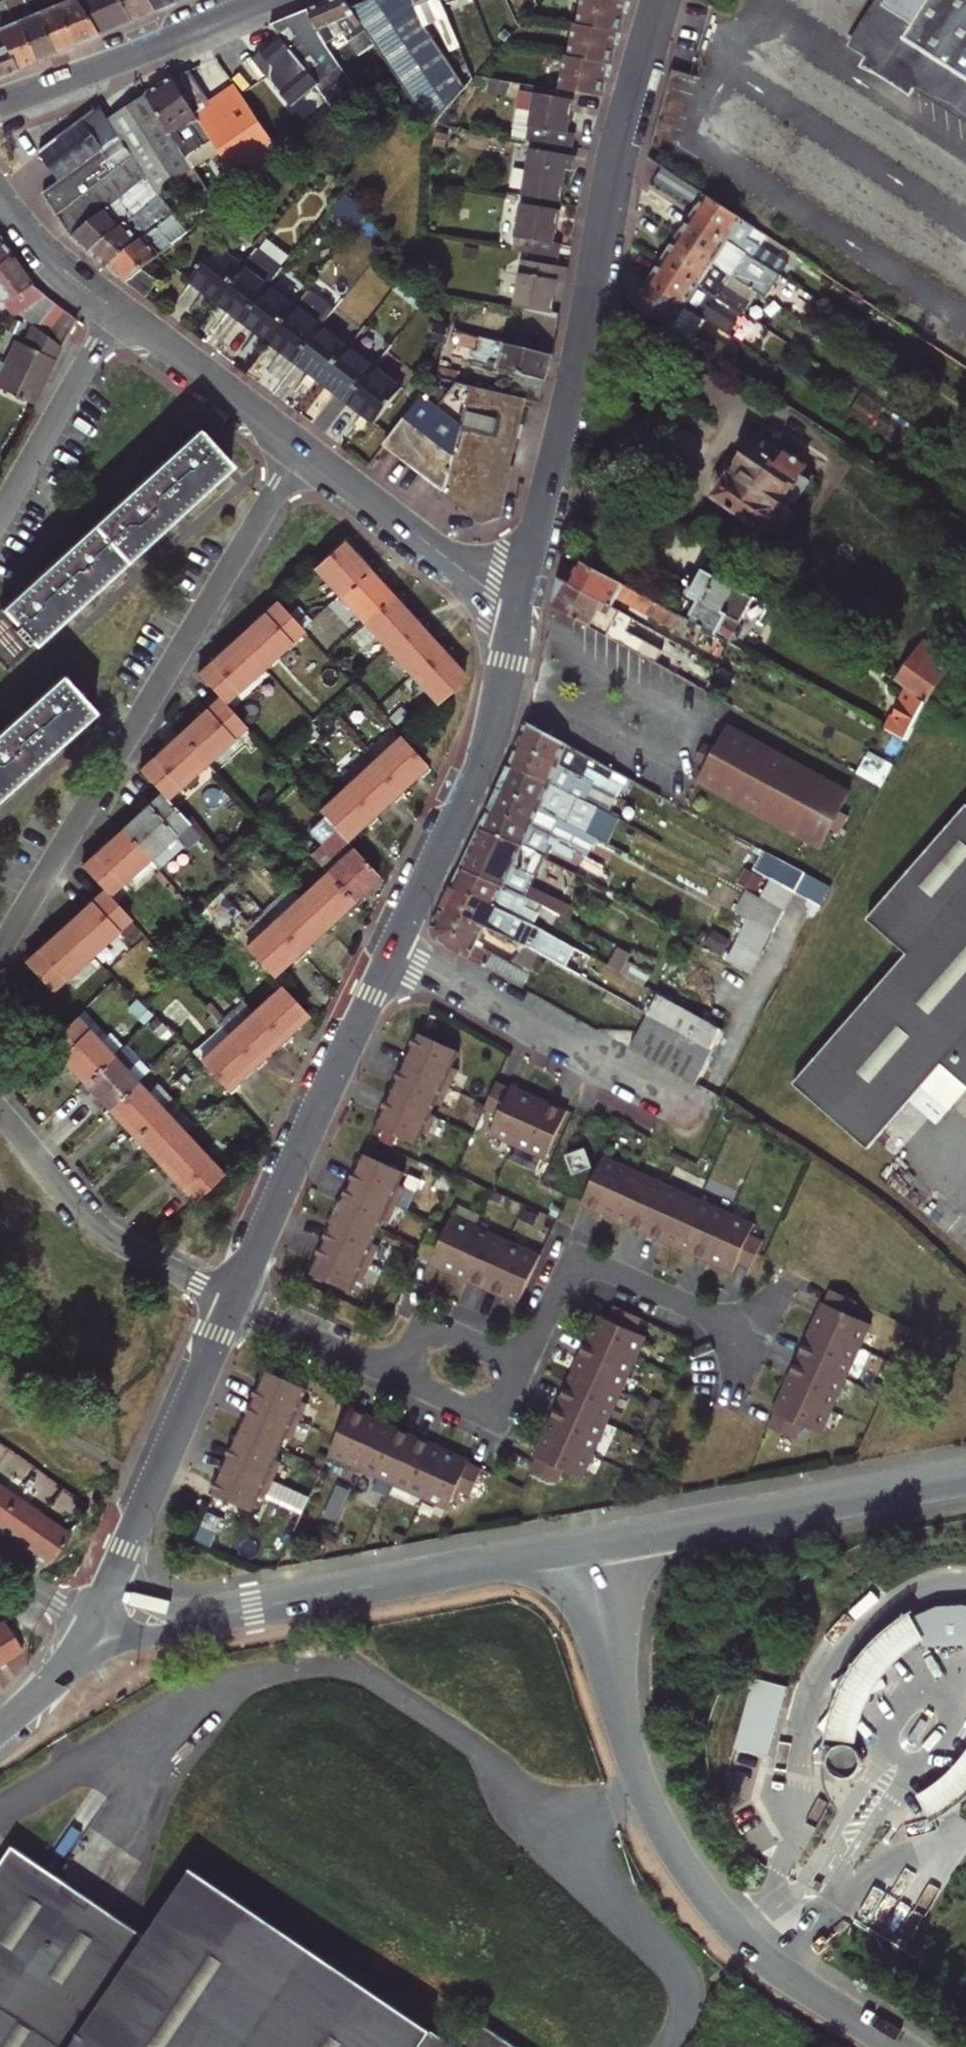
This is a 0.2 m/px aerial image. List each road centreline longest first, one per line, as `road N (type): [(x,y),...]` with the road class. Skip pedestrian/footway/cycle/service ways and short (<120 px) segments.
road 1 (residential): [(659,0),(620,143),(577,377),(519,613)]
road 2 (residential): [(896,2046),(758,1958),(678,1860),(634,1762),(580,1546)]
road 3 (residential): [(300,447),(0,951)]
road 4 (residential): [(100,1597),(152,1620),(184,1621),(580,1546)]
road 5 (residential): [(580,1546),(965,1477)]
road 6 (residential): [(392,950),(233,1302)]
road 7 (residential): [(519,613),(482,742),(392,950)]
road 8 (residential): [(392,950),(696,1121)]
road 9 (residential): [(233,1302),(100,1597)]
road 10 (residential): [(527,1363),(573,1257),(758,1337)]
road 11 (residential): [(0,1113),(91,1220),(233,1302)]
road 12 (tertiary): [(262,0),(0,109)]
road 13 (residential): [(300,447),(519,613)]
road 14 (residential): [(116,311),(0,512)]
road 15 (residential): [(116,311),(300,447)]
road 16 (residential): [(527,1363),(420,1317),(395,1375)]
road 17 (residential): [(233,1302),(395,1375)]
road 18 (residential): [(395,1375),(500,1420),(527,1363)]
road 19 (residential): [(0,190),(46,255),(116,311)]
road 20 (residential): [(87,1624),(46,1686),(0,1730)]

